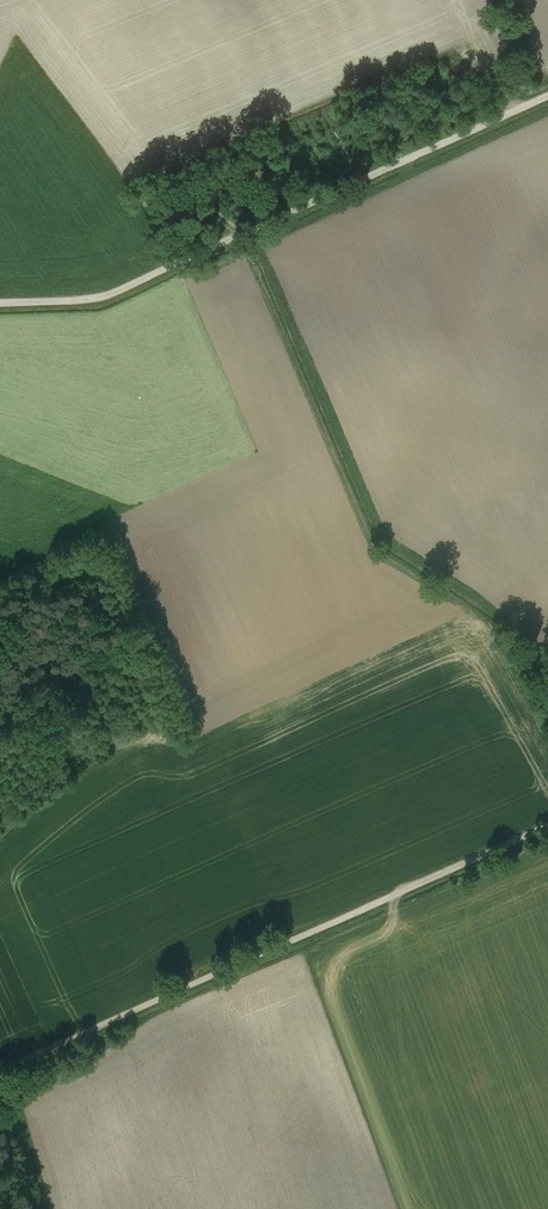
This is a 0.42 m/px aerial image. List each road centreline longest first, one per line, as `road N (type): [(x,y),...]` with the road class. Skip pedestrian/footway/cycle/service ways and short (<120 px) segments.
road 1 (track): [(547,826),(0,1069)]
road 2 (track): [(0,309),(103,300),(547,97)]

